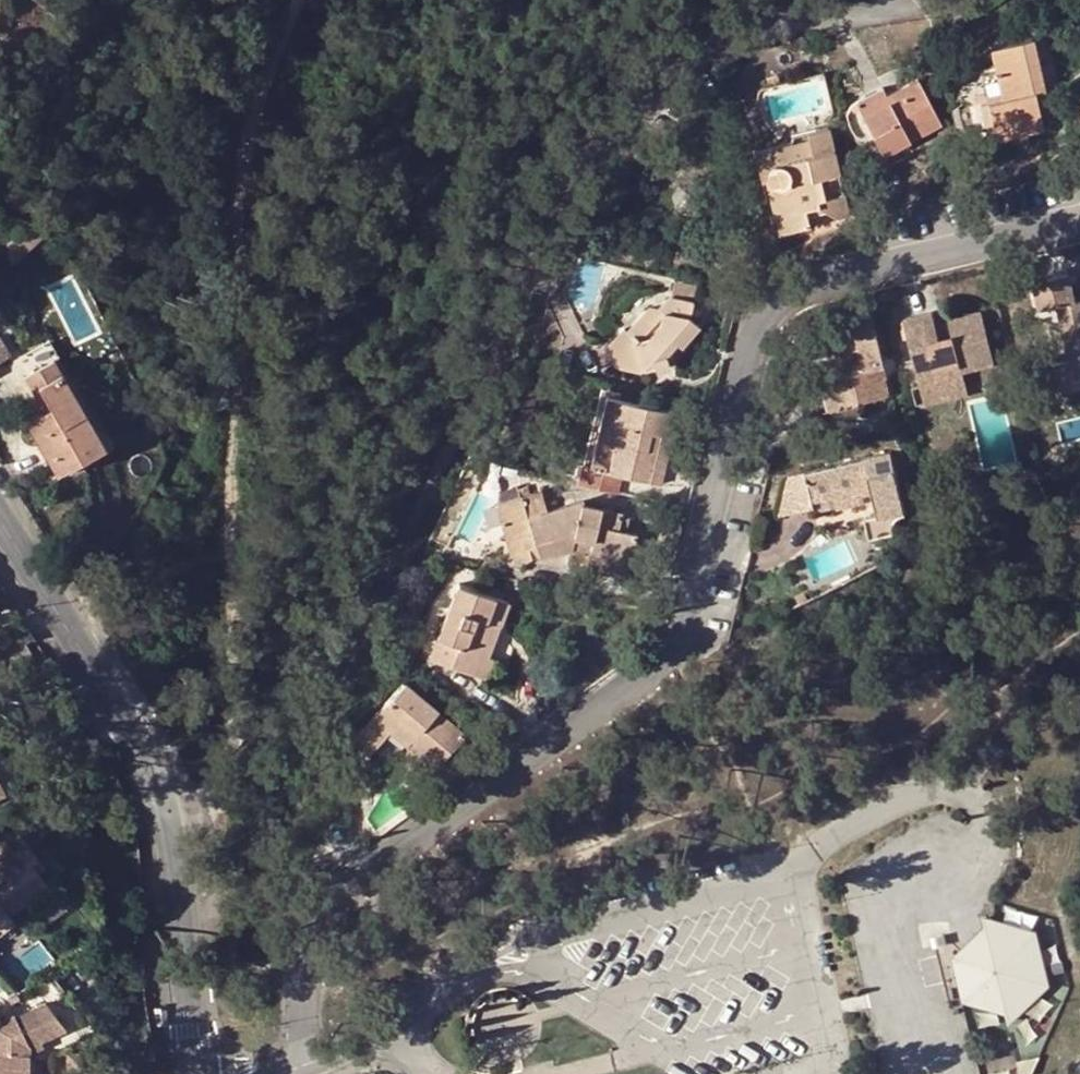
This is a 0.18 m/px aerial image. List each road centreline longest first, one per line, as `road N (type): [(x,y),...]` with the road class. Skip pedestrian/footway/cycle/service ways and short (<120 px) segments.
road 1 (residential): [(300,1073),(301,934),(319,902),(644,683),(673,648),(757,328),(781,303),(827,280),(1079,222)]
road 2 (residential): [(194,1073),(184,921),(152,769),(0,522)]
road 3 (track): [(969,773),(1079,706)]

